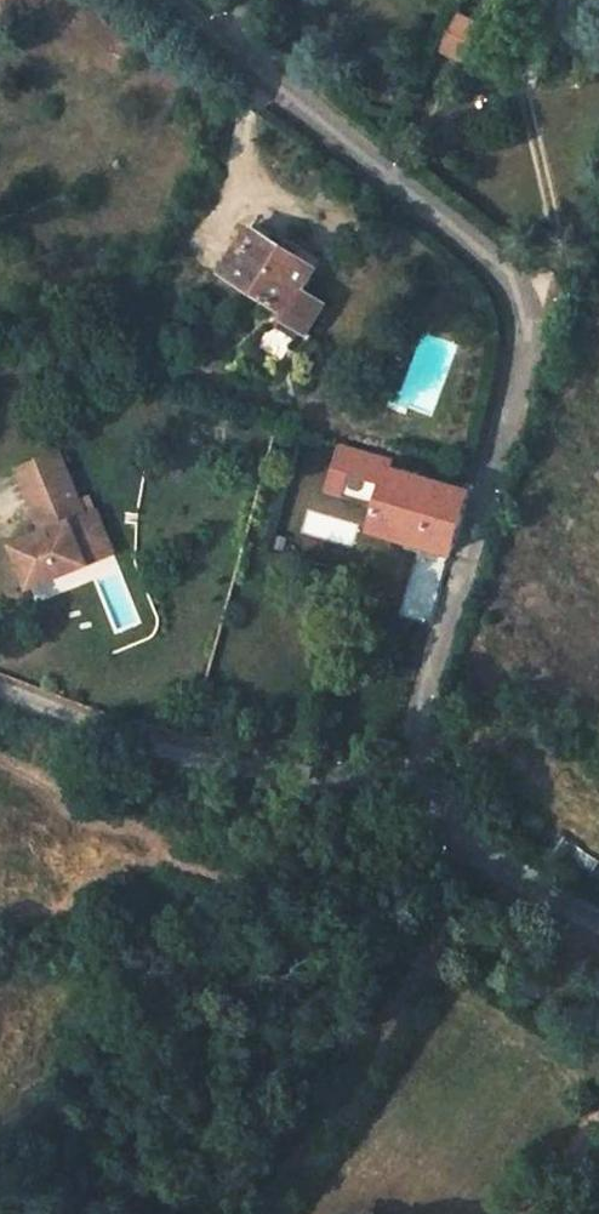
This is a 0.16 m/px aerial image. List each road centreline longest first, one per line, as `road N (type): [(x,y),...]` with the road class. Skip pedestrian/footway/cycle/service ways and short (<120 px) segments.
road 1 (residential): [(175,0),(490,259),(515,296),(518,359),(507,411),(421,681),(419,724),(425,769),(461,840),(598,920)]

